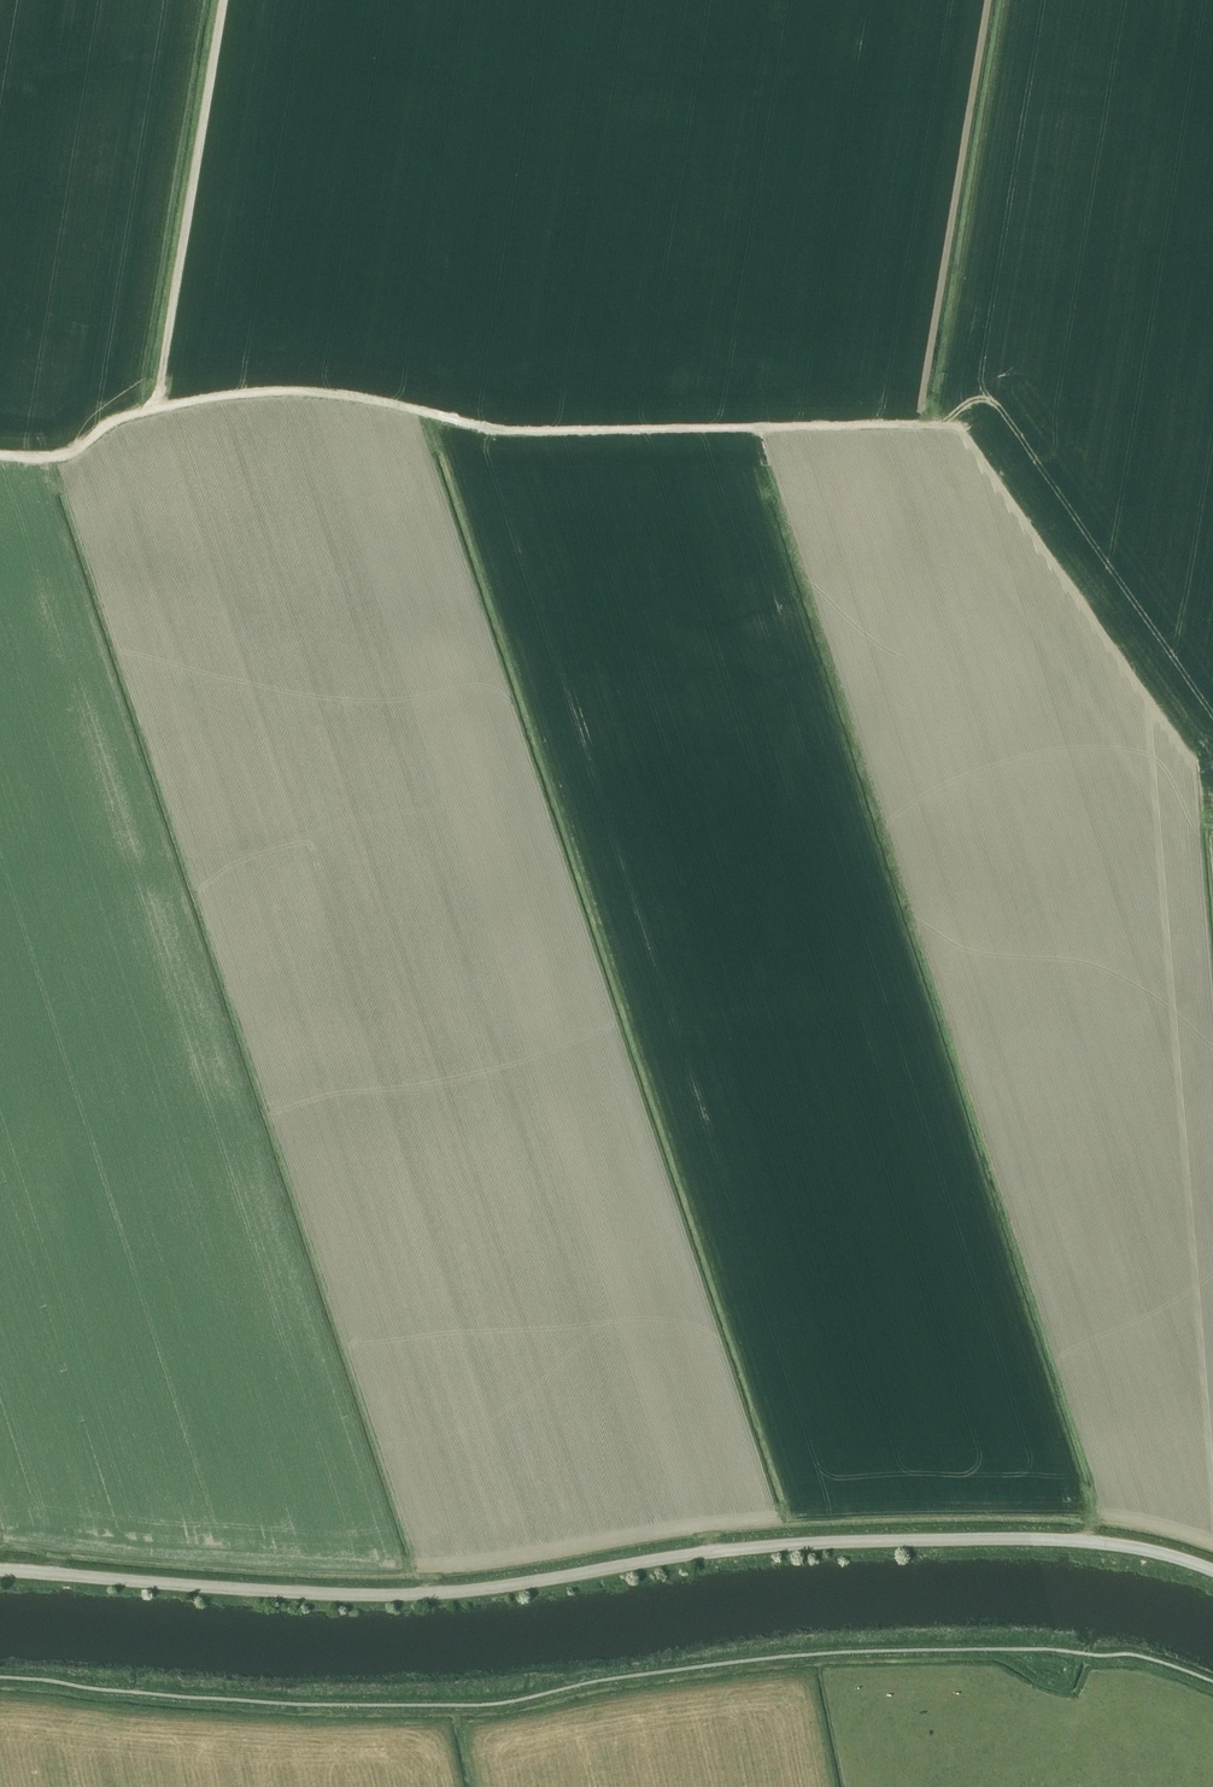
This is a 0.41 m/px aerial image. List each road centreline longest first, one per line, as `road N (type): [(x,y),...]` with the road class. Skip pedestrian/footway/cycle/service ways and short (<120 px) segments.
road 1 (tertiary): [(0,1570),(407,1595),(816,1544),(1074,1541),(1136,1548),(1212,1571)]
road 2 (track): [(0,455),(68,455),(126,417),(278,393),(358,397),(516,431),(943,425)]

